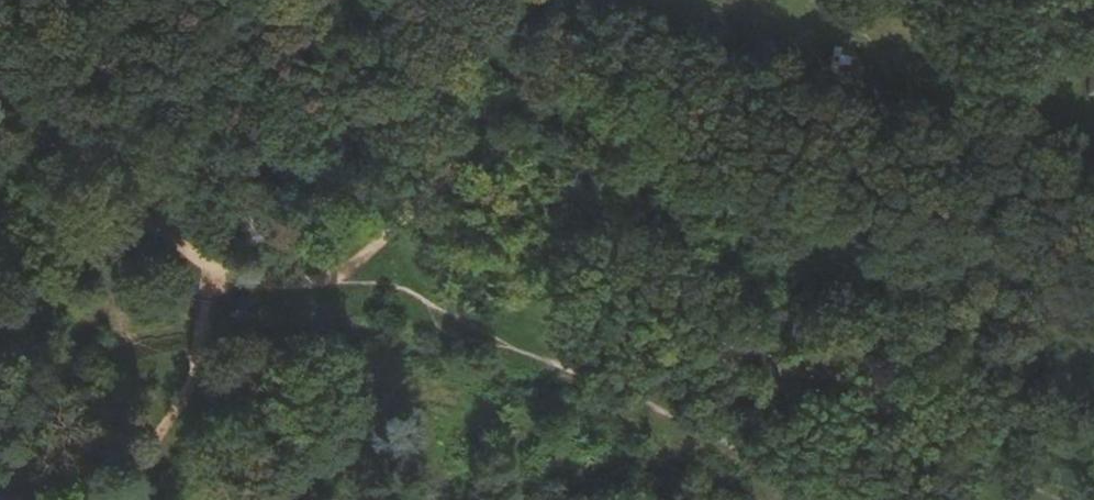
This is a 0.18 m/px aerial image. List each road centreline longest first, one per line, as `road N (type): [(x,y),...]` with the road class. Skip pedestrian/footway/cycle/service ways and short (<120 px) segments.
road 1 (track): [(0,90),(71,158),(223,278)]
road 2 (track): [(127,499),(192,354)]

